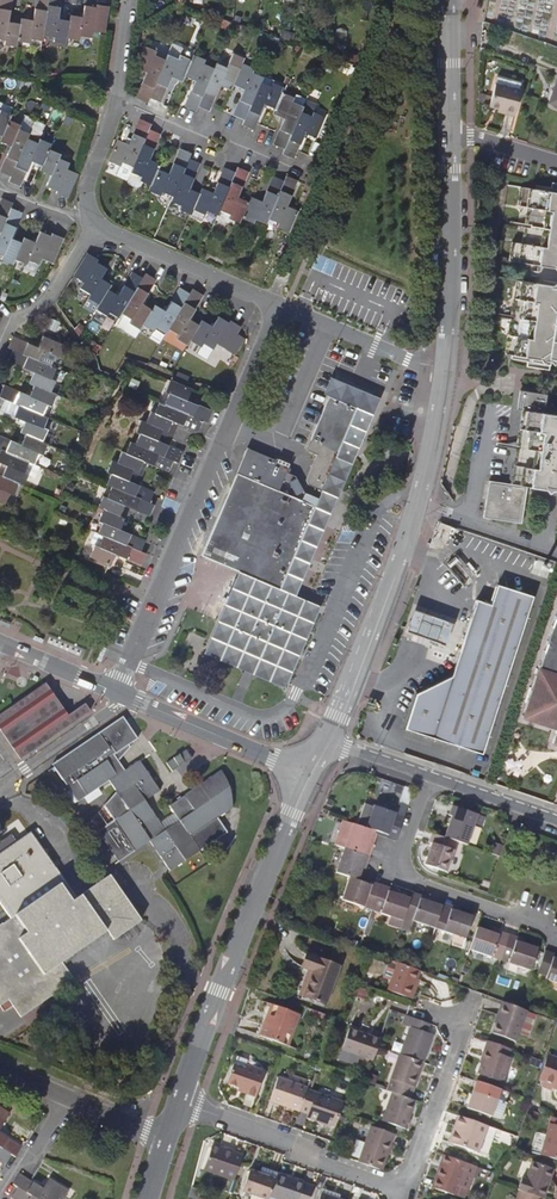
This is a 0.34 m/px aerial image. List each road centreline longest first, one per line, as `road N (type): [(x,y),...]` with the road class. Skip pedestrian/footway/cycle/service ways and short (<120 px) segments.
road 1 (residential): [(113,690),(280,309)]
road 2 (tertiary): [(306,775),(177,1101)]
road 3 (residential): [(556,935),(409,881),(396,866),(425,774)]
road 4 (tertiary): [(414,504),(322,741)]
road 5 (residential): [(402,1195),(177,1101)]
road 6 (tertiary): [(449,137),(440,373)]
road 7 (residential): [(113,690),(306,775)]
road 8 (residential): [(95,231),(280,309)]
road 9 (residential): [(118,102),(300,172)]
road 10 (residential): [(402,1195),(462,1026)]
road 11 (residential): [(280,309),(440,373)]
road 12 (residential): [(414,504),(556,554)]
road 13 (residential): [(95,231),(49,297),(0,339)]
road 14 (residential): [(425,774),(556,820)]
road 15 (tertiary): [(447,0),(449,137)]
road 16 (residential): [(118,102),(85,185),(95,231)]
road 17 (tertiary): [(440,373),(414,504)]
road 18 (residential): [(0,644),(113,690)]

